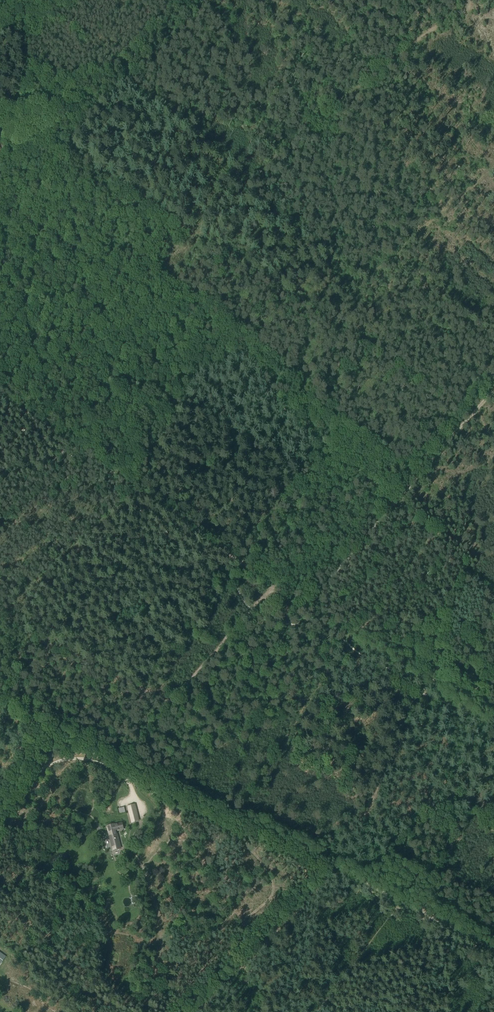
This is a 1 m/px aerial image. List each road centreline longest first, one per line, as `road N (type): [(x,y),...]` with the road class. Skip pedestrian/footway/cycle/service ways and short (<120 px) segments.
road 1 (track): [(432,678),(322,604),(296,602),(272,587),(73,445)]
road 2 (track): [(432,678),(334,872),(194,1011)]
road 3 (track): [(493,950),(127,757)]
road 4 (track): [(493,388),(324,584)]
road 5 (track): [(121,812),(131,791),(122,776),(86,759),(60,761),(36,774),(0,846)]

